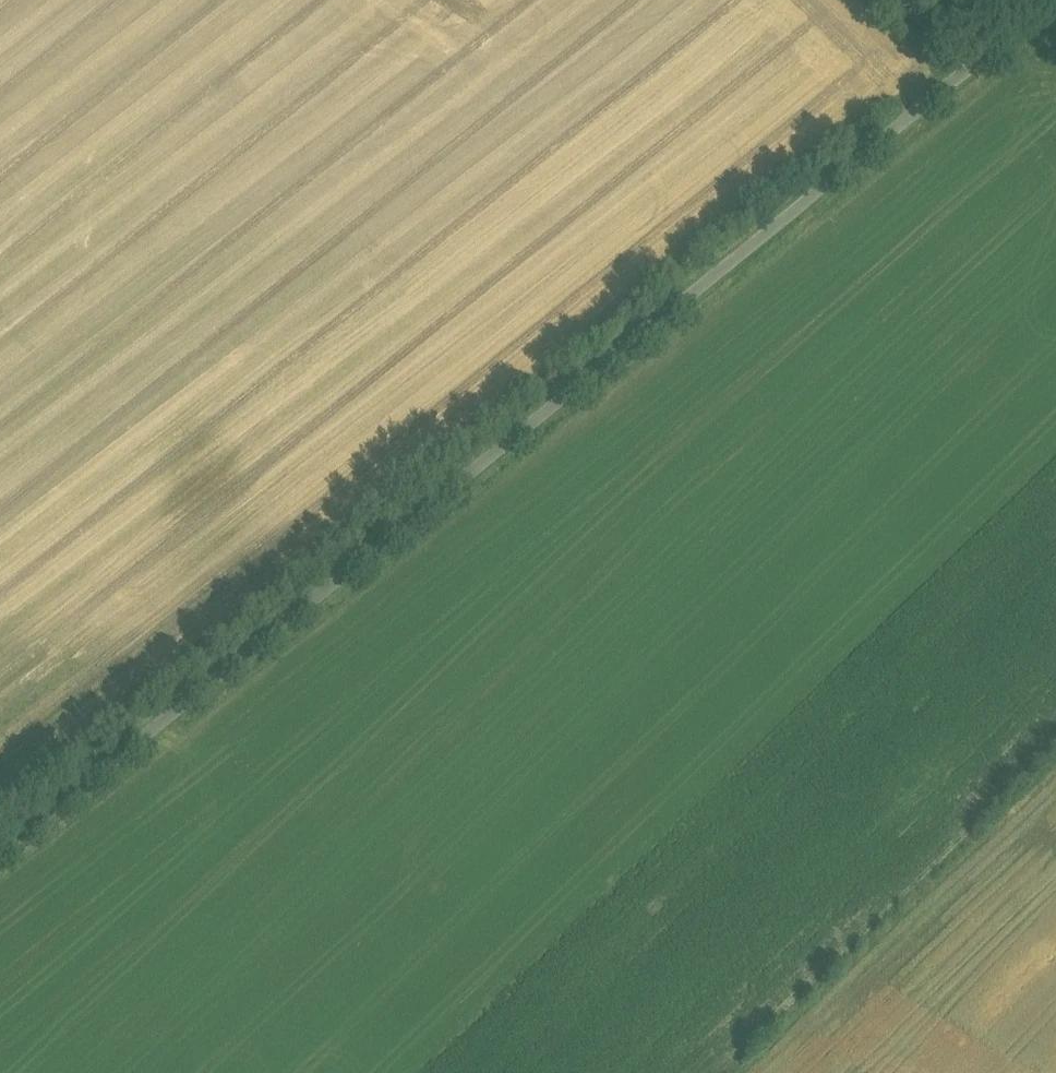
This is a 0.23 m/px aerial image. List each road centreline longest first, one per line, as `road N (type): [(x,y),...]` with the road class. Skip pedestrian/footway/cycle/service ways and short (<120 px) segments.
road 1 (residential): [(0,832),(1041,0)]

